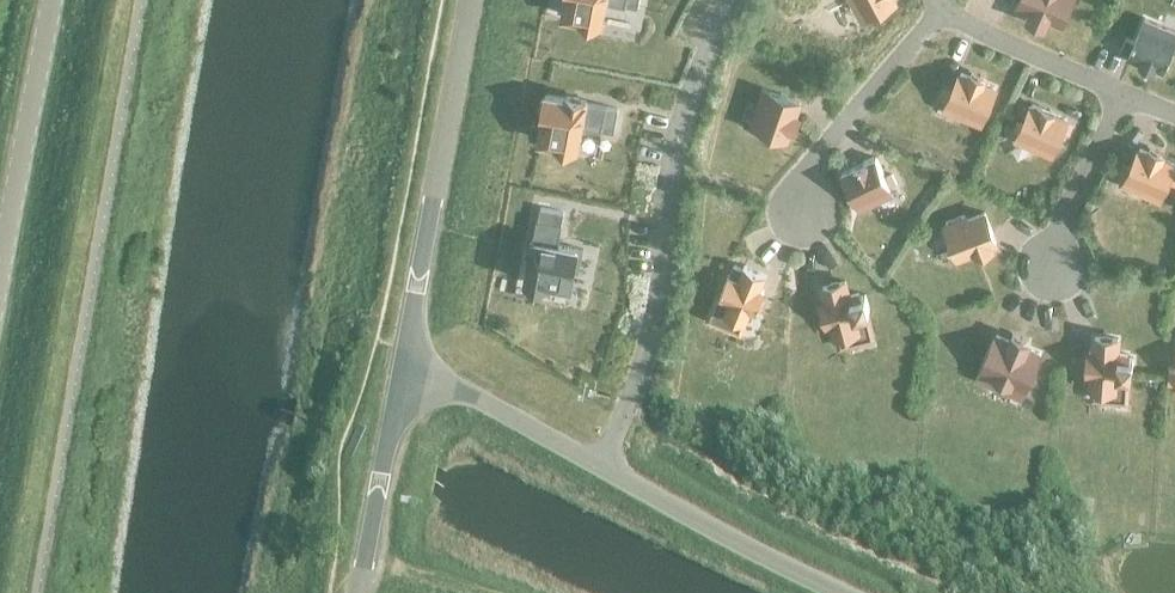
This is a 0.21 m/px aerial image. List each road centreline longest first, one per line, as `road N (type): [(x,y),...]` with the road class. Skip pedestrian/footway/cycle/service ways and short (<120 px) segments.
road 1 (unclassified): [(846,592),(466,393),(400,370)]
road 2 (unclassified): [(400,370),(469,0)]
road 3 (tertiary): [(0,275),(52,0)]
road 4 (unclassified): [(358,592),(400,370)]

